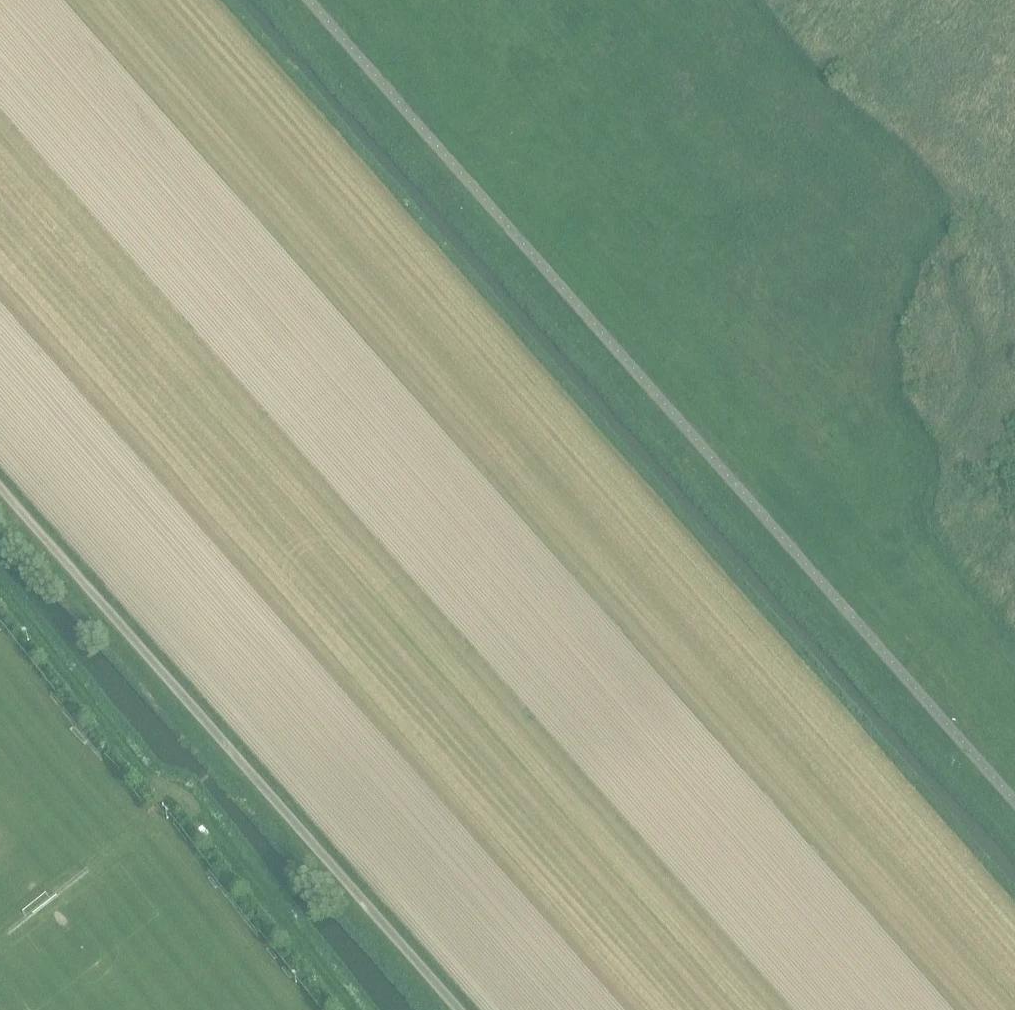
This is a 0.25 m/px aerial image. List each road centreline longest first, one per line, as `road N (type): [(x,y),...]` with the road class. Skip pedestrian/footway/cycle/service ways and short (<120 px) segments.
road 1 (track): [(459,1009),(0,491)]

